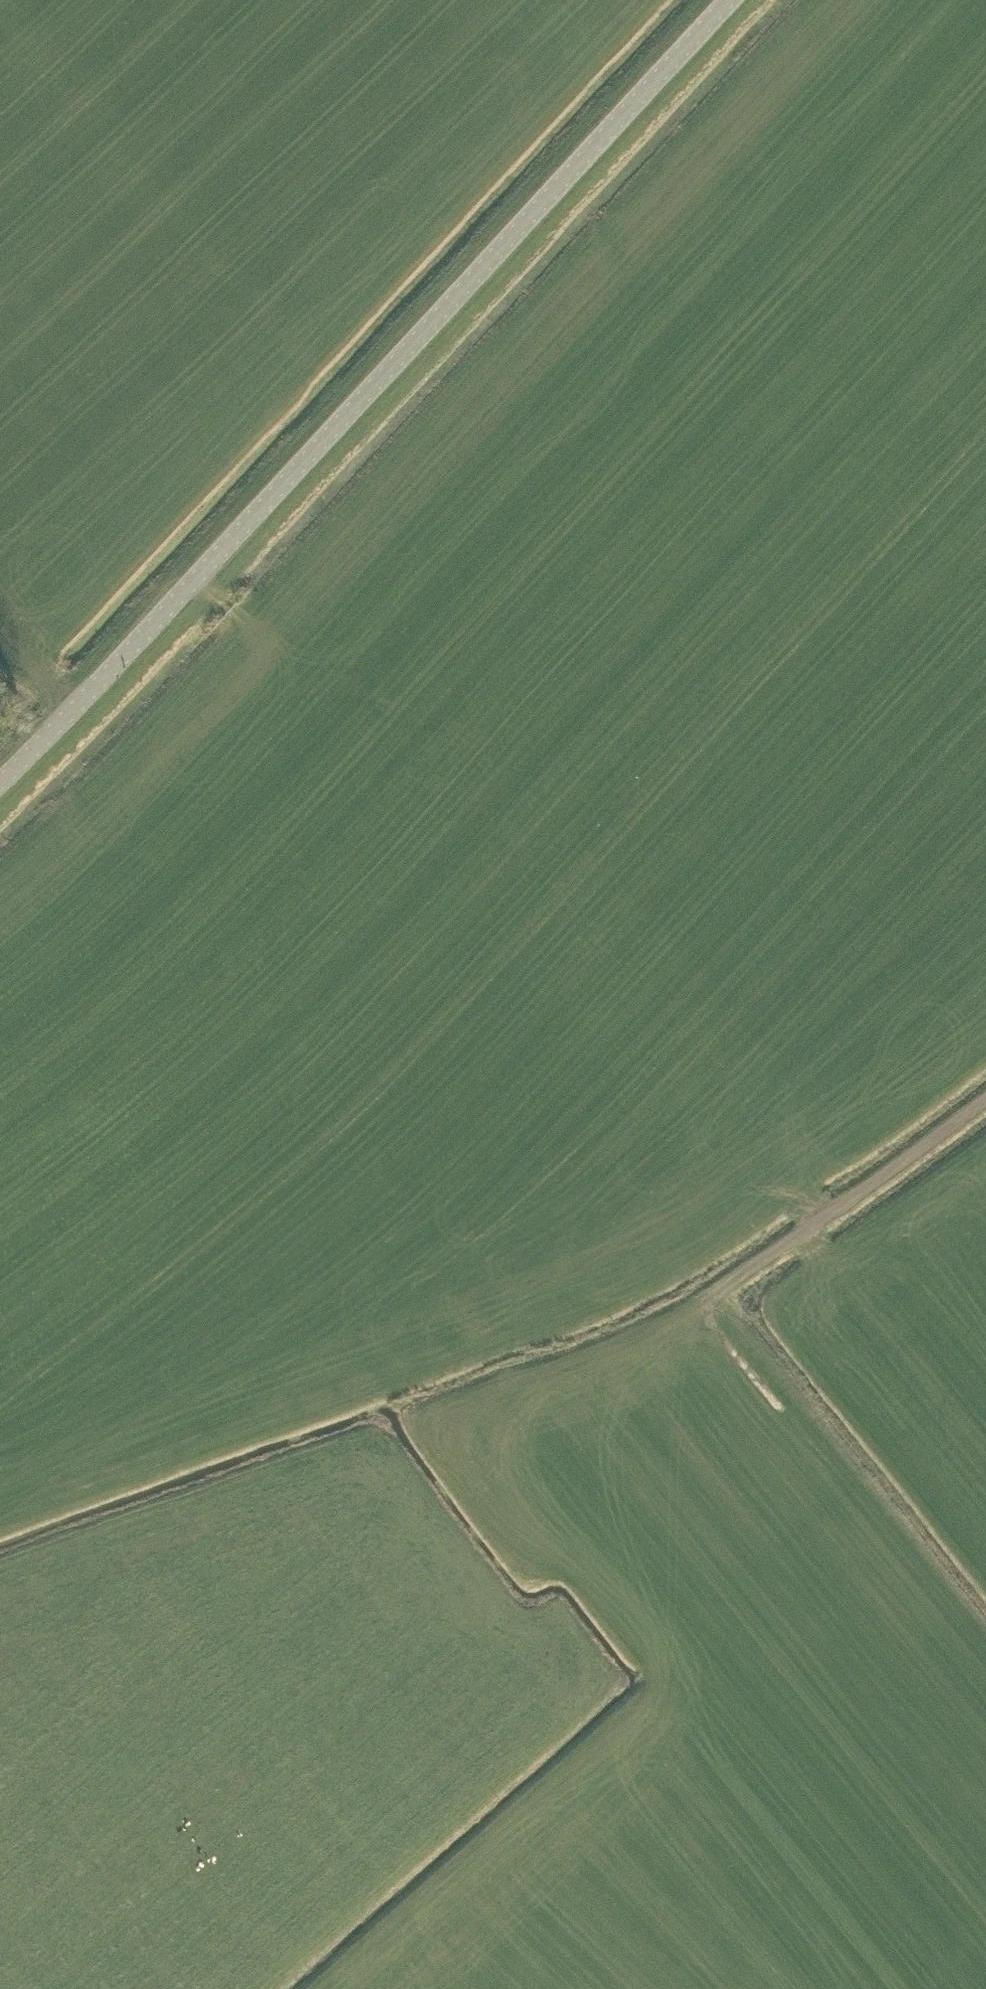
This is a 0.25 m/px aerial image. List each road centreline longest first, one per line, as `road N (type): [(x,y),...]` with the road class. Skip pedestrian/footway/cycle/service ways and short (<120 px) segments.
road 1 (tertiary): [(0,783),(730,0)]

